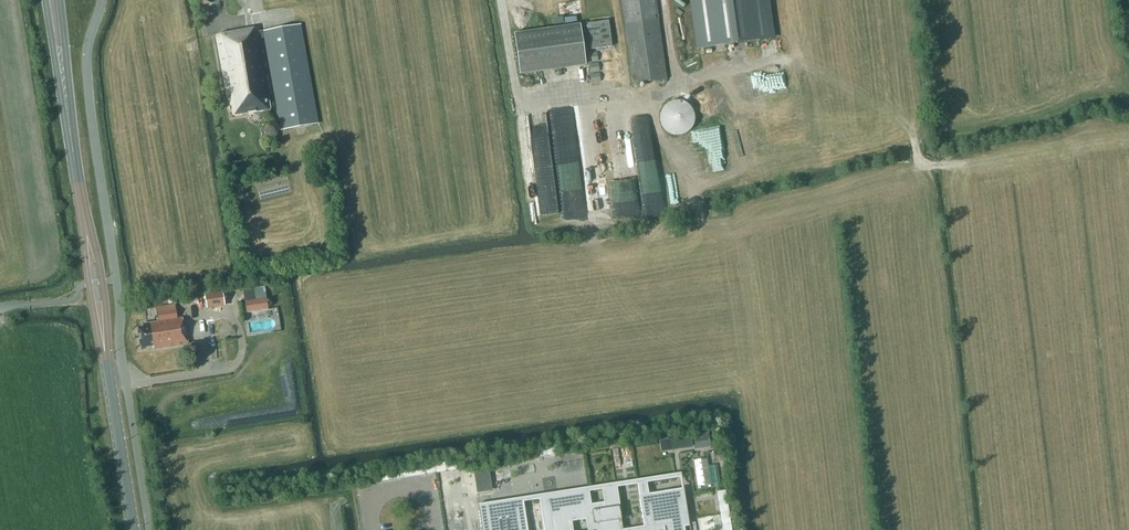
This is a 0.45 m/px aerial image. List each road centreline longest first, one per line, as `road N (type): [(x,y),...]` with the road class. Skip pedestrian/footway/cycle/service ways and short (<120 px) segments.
road 1 (tertiary): [(133,529),(54,0)]

